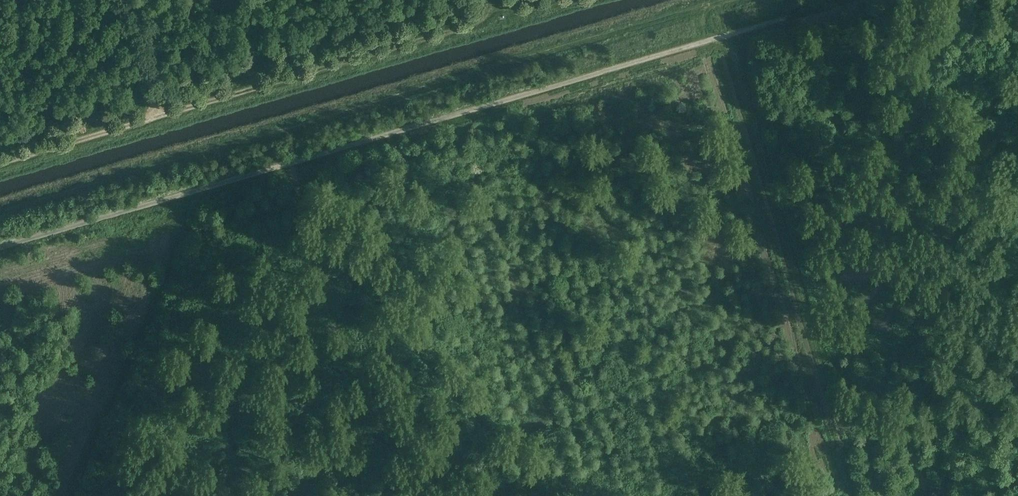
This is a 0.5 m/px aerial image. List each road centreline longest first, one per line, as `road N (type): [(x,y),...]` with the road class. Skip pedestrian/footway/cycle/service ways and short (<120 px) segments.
road 1 (track): [(0,249),(853,0)]
road 2 (track): [(854,495),(720,39)]
road 3 (track): [(488,0),(487,16),(455,32),(151,120)]
road 4 (track): [(114,0),(151,120),(0,165)]

